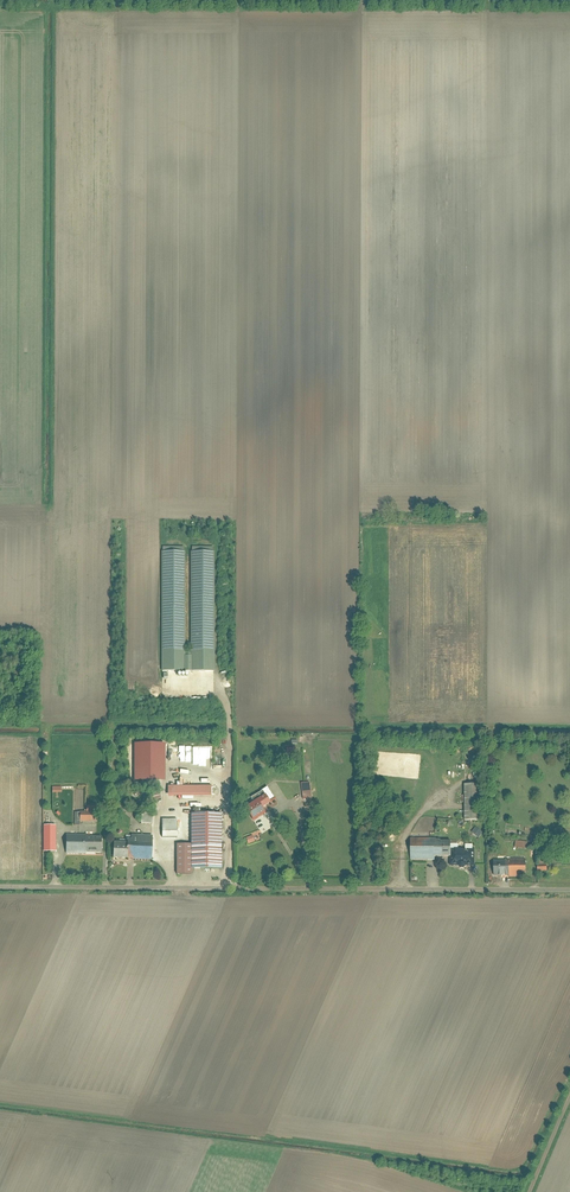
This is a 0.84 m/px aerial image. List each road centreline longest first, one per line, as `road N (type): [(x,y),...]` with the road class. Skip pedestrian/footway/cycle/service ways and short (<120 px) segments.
road 1 (unclassified): [(0,886),(569,888)]
road 2 (track): [(221,886),(224,730)]

